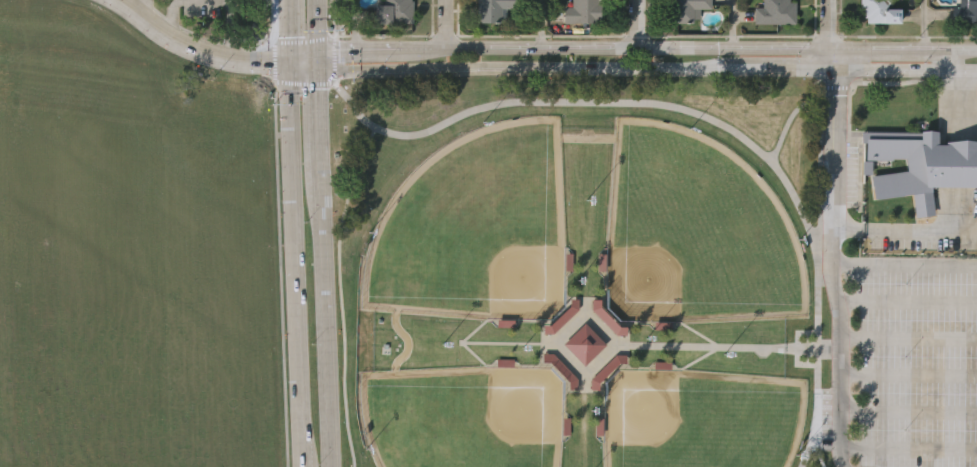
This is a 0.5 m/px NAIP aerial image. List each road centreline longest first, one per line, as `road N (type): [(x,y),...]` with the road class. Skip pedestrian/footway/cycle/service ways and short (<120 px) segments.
road 1 (tertiary): [(315,71),(758,67)]
road 2 (secondary): [(294,59),(298,441)]
road 3 (tertiary): [(828,48),(447,48)]
road 4 (secondary): [(328,466),(317,158)]
road 5 (tertiary): [(118,0),(208,53),(294,59)]
road 6 (tertiary): [(828,67),(976,69)]

